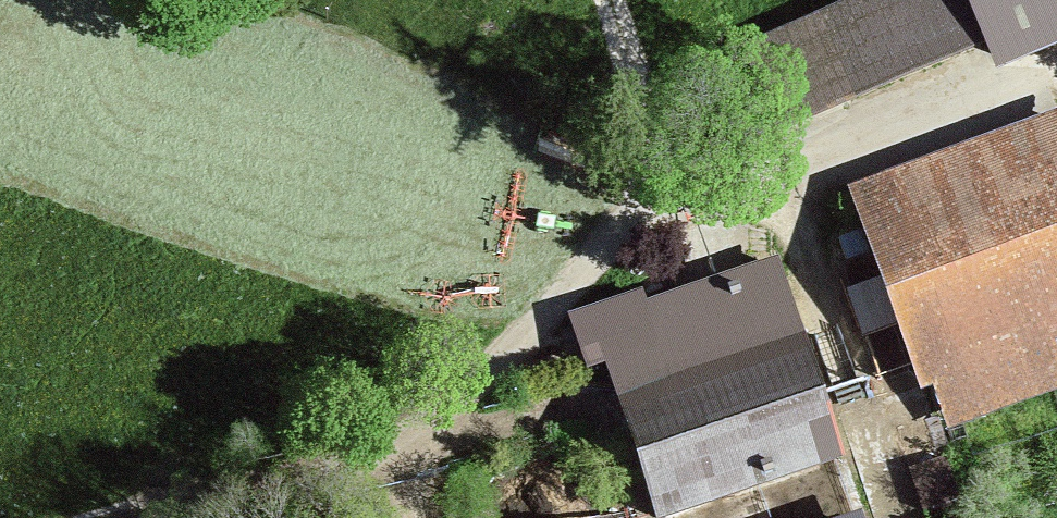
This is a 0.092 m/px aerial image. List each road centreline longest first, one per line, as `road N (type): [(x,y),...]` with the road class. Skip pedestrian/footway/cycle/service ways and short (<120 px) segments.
road 1 (unclassified): [(354,517),(408,430),(623,234)]
road 2 (track): [(408,430),(118,517)]
road 3 (track): [(623,234),(640,157),(641,62),(617,0)]

